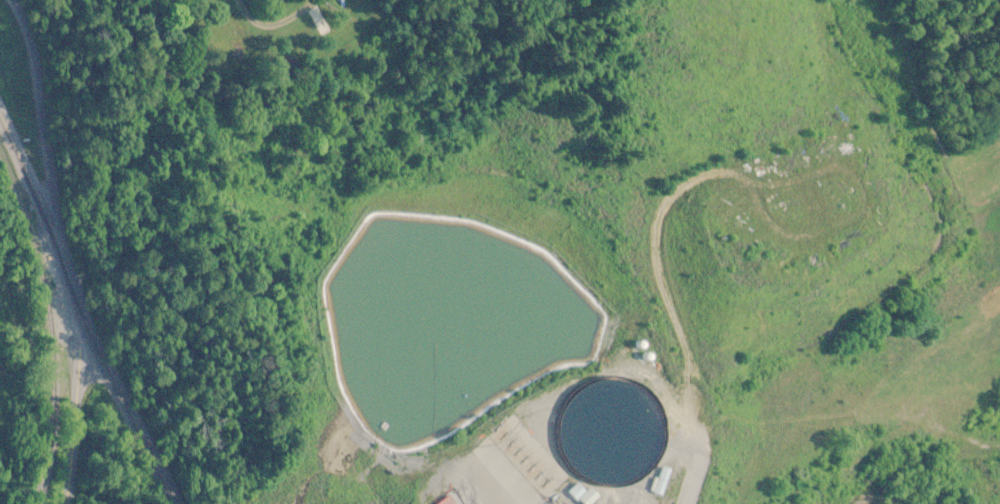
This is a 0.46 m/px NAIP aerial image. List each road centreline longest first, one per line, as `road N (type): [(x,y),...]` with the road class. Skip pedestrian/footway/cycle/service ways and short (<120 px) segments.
road 1 (residential): [(66,503),(78,300),(36,57),(17,0)]
road 2 (residential): [(189,503),(72,271)]
road 3 (residential): [(72,271),(0,129)]

